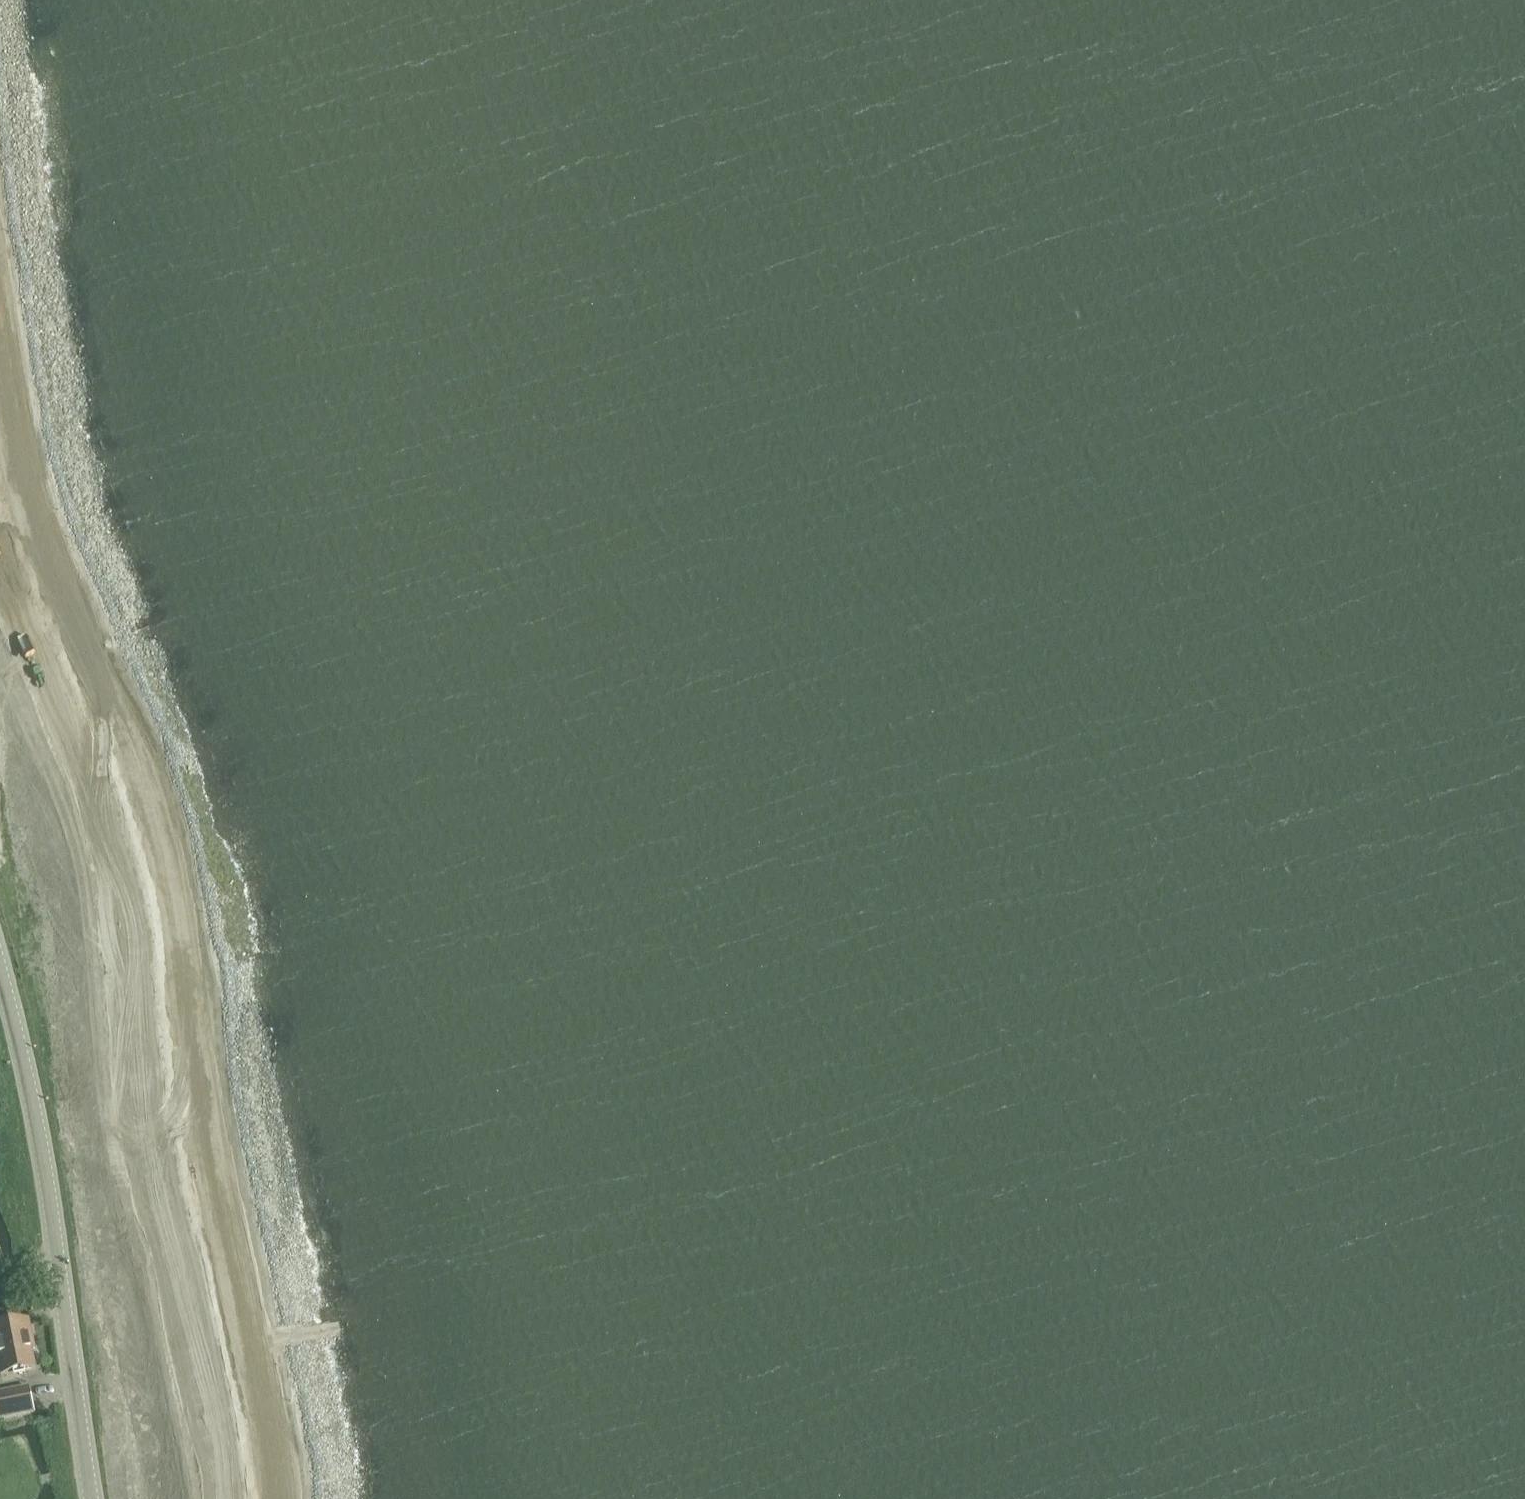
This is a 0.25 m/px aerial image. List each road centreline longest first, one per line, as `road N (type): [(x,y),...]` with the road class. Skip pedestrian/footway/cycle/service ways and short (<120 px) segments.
road 1 (tertiary): [(0,967),(44,1153),(94,1498)]

